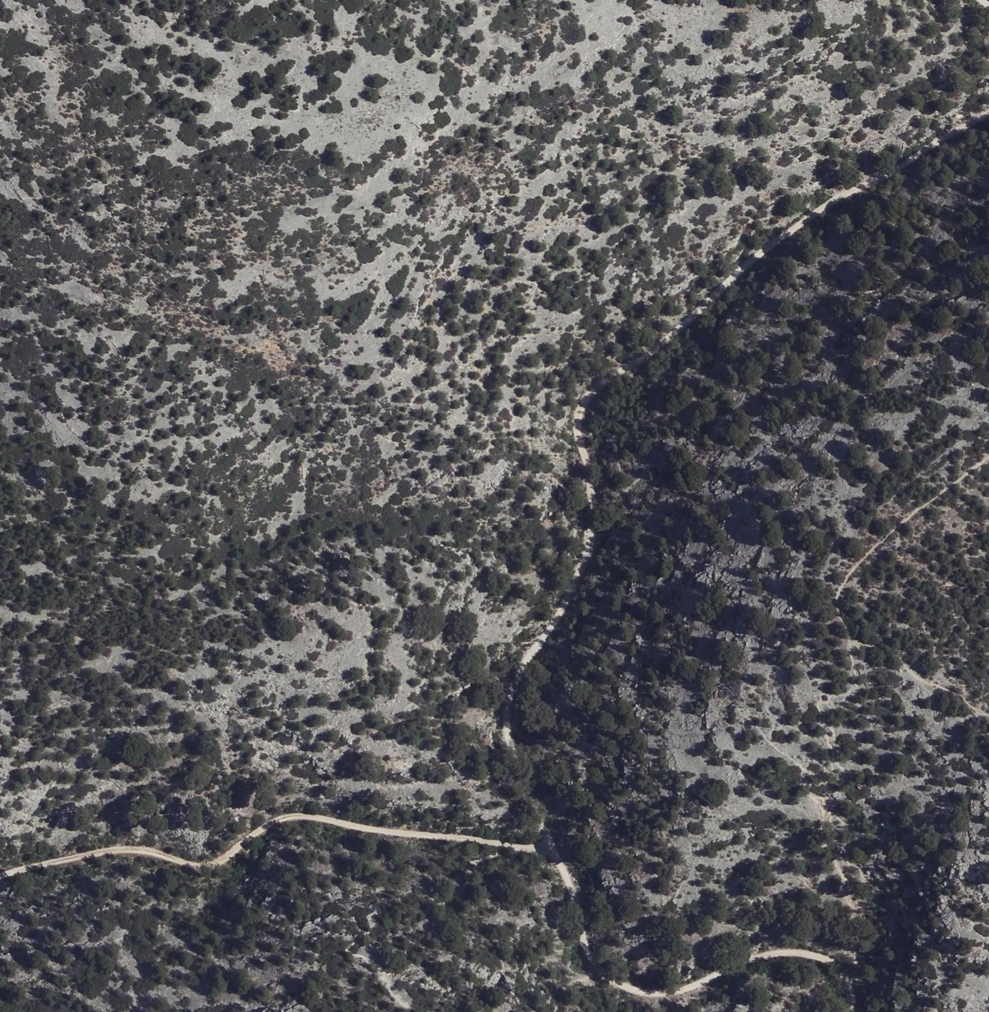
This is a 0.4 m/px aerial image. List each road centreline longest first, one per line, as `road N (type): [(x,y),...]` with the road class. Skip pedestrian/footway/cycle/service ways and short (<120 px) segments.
road 1 (track): [(548,841),(506,723),(516,676),(587,553),(592,502),(576,420),(583,402),(823,206),(988,112)]
road 2 (track): [(504,843),(300,814),(270,823),(212,865),(107,851),(0,875)]
road 3 (track): [(850,1011),(850,987),(838,964),(805,951),(741,960),(659,993),(616,982),(596,964),(548,841)]

